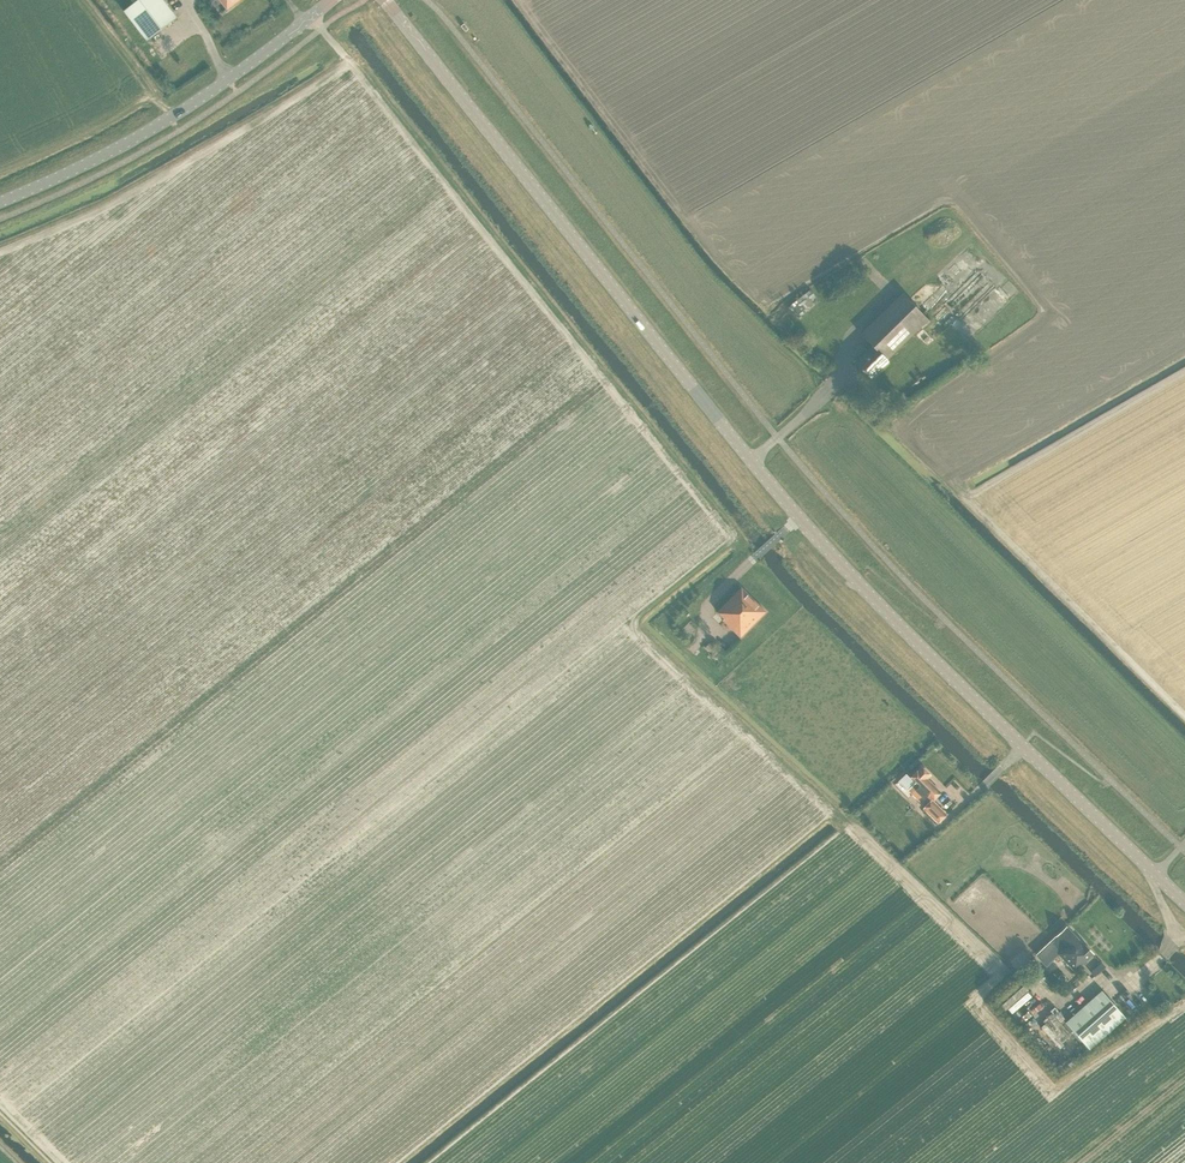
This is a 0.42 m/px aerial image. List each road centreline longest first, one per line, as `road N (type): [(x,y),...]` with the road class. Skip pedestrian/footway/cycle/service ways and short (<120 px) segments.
road 1 (tertiary): [(1184,904),(852,579),(750,462),(388,0)]
road 2 (tertiary): [(0,205),(168,120),(334,0)]
road 3 (track): [(168,120),(80,0)]

